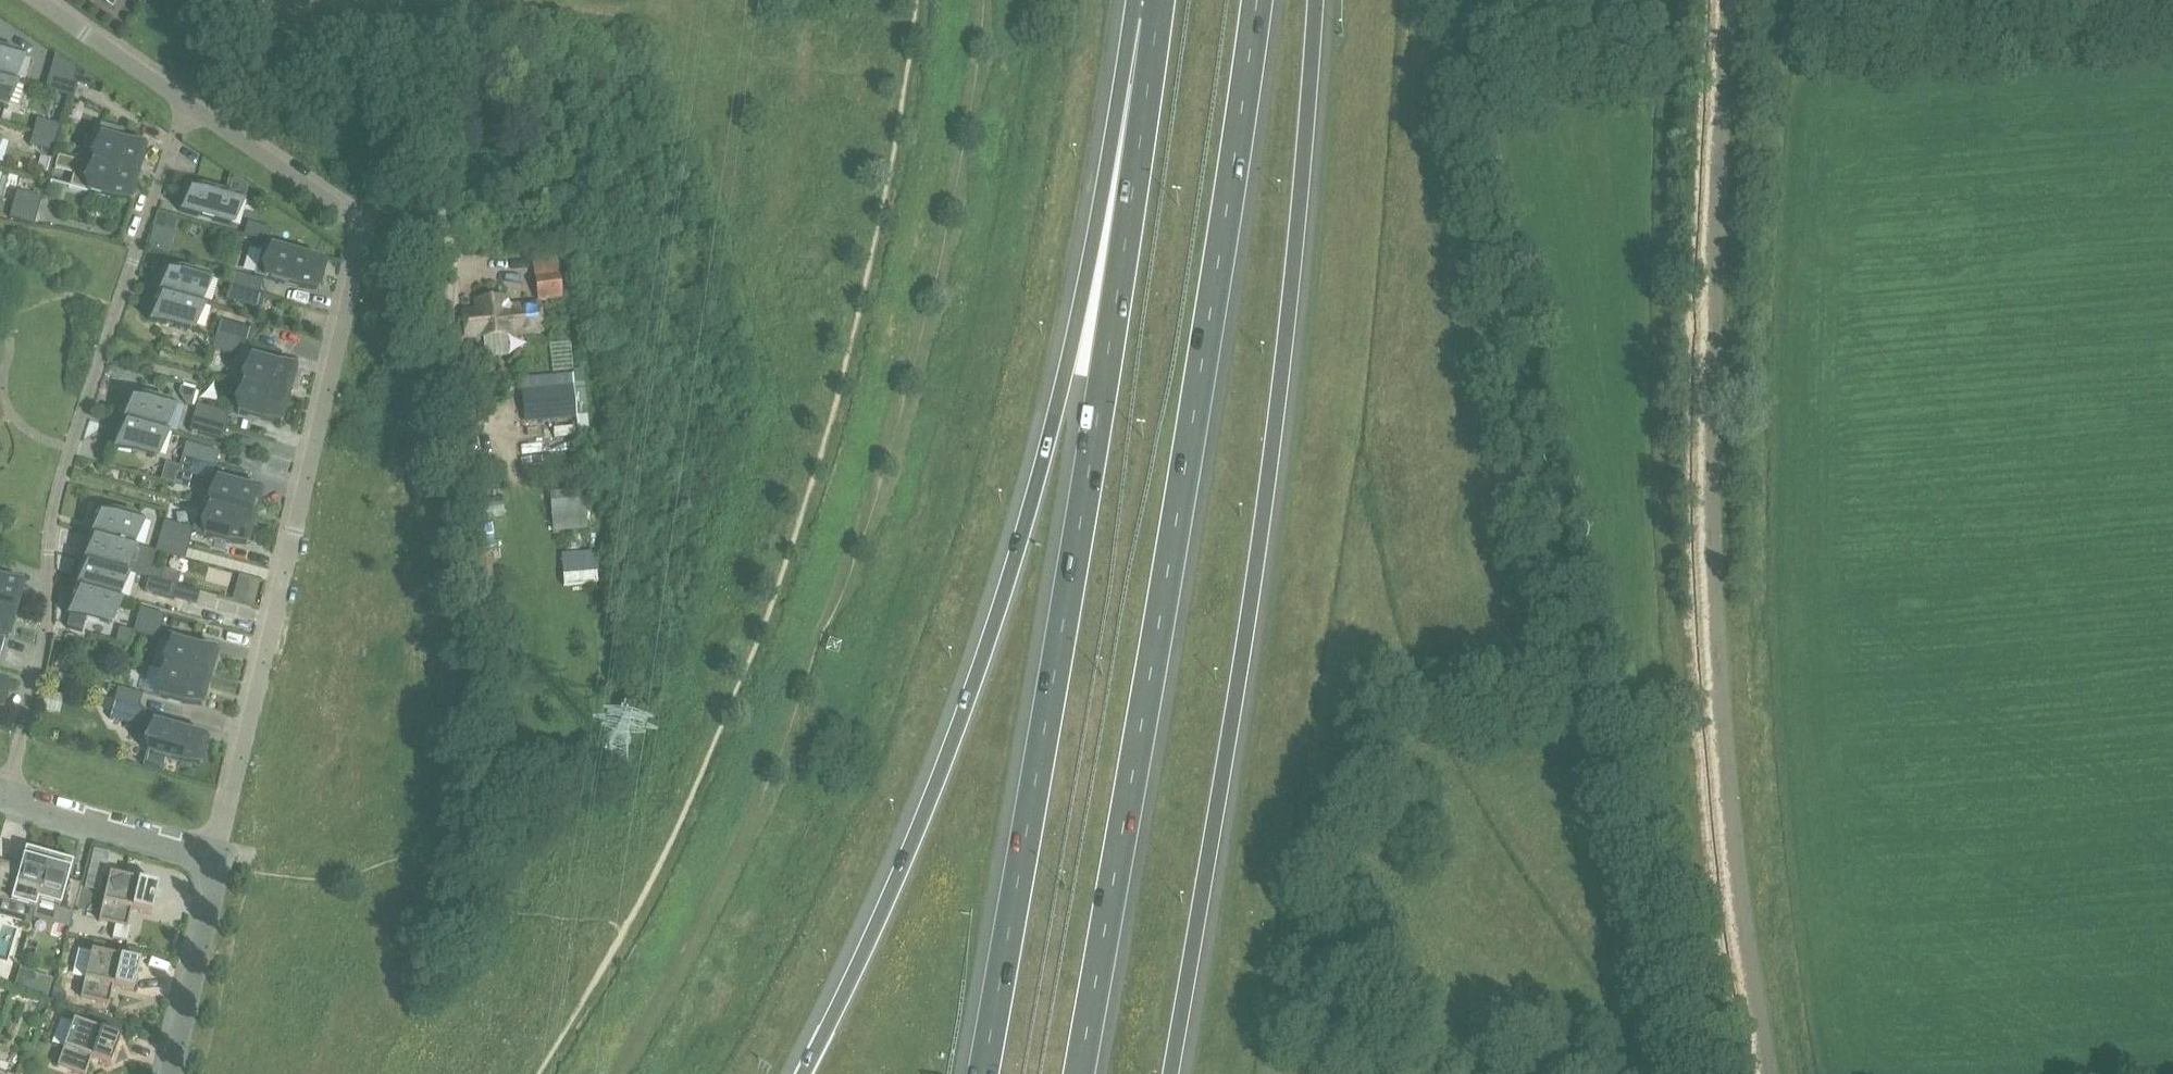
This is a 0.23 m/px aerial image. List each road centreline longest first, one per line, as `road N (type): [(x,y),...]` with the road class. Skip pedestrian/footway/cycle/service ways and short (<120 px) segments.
road 1 (motorway): [(1159,13),(1098,204),(1030,520),(975,691),(918,838),(806,1073)]
road 2 (motorway): [(1082,1073),(1209,365),(1258,0)]
road 3 (motorway): [(1173,1073),(1290,311),(1315,0)]
road 4 (unclassified): [(1771,1073),(1724,771),(1711,507),(1731,0)]
road 5 (motorway): [(1159,13),(984,1073)]
road 6 (residential): [(217,861),(364,225),(187,102)]
road 7 (residential): [(187,102),(56,498),(45,641),(6,803)]
road 8 (residential): [(217,861),(6,803)]
road 9 (residential): [(169,1073),(217,861)]
road 10 (residential): [(187,102),(43,0)]

